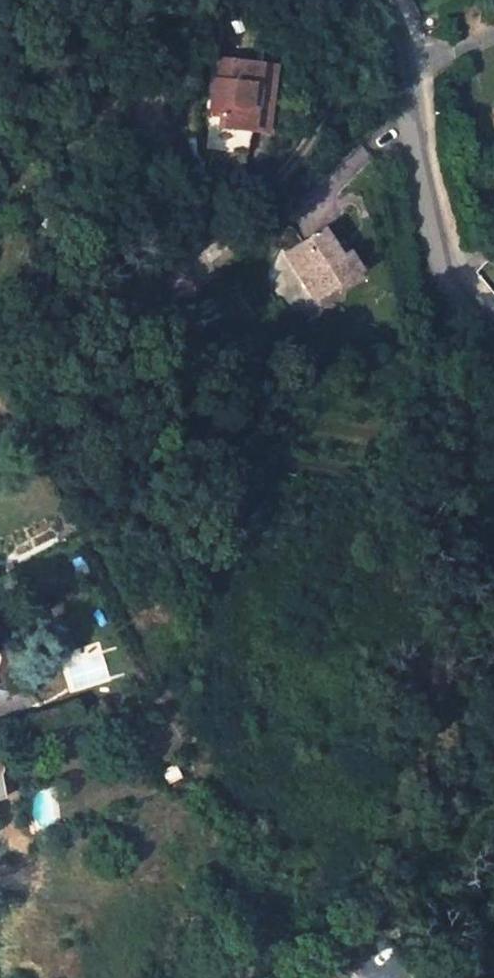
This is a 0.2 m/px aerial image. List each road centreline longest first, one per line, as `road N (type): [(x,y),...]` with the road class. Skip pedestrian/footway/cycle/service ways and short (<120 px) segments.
road 1 (residential): [(493,328),(441,265),(395,31),(377,0)]

